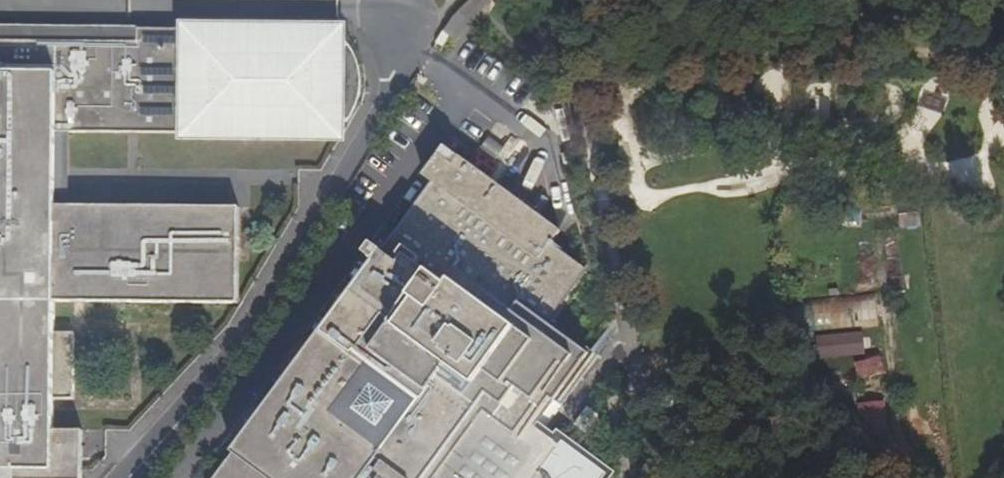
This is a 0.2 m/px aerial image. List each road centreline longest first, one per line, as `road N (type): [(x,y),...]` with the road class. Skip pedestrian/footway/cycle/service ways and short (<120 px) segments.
road 1 (residential): [(131,477),(268,318),(411,56),(398,13)]

